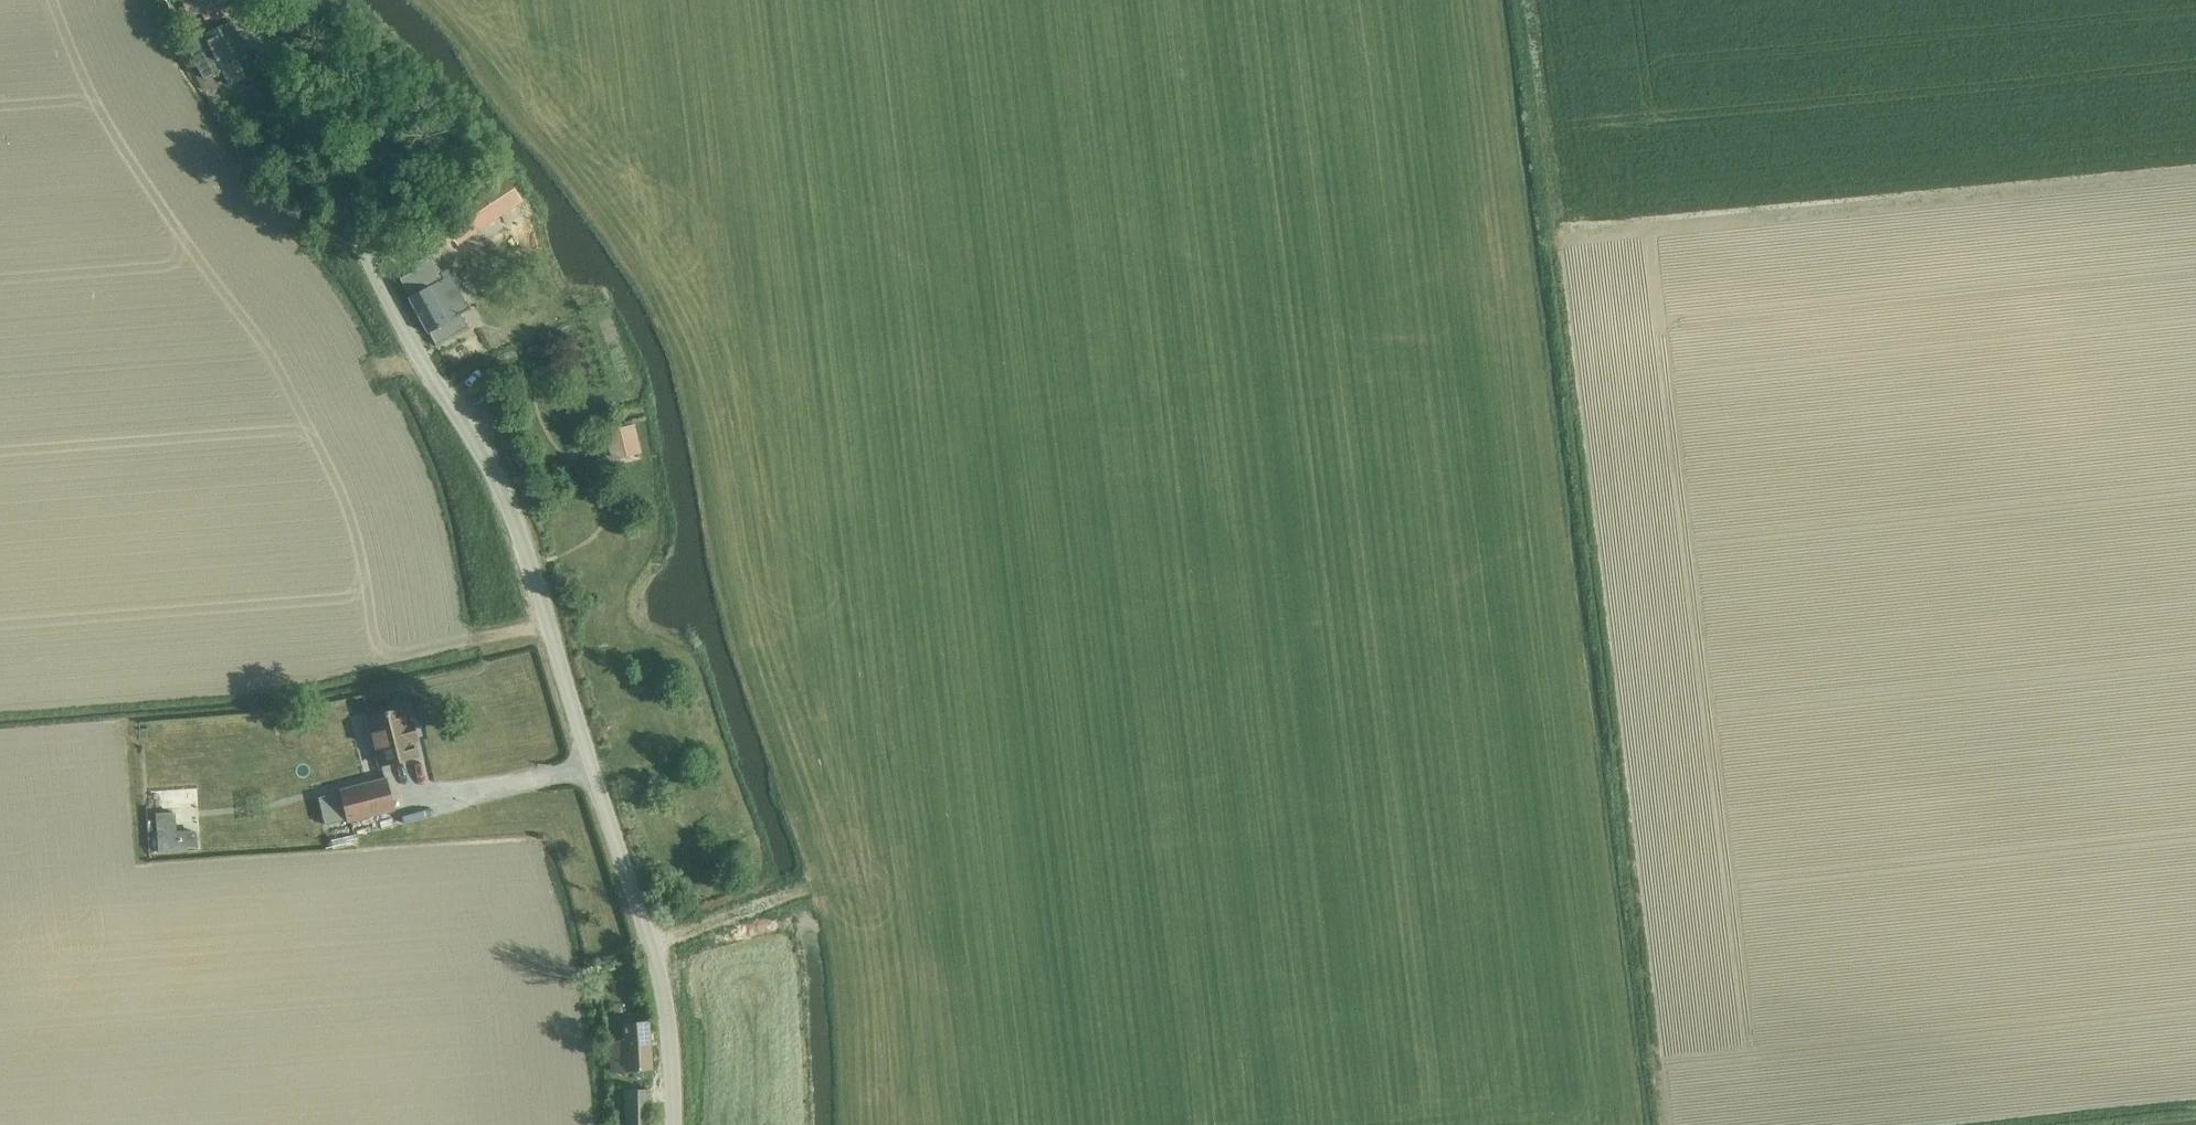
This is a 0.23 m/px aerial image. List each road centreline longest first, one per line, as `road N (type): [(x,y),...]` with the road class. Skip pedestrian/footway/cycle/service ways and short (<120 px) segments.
road 1 (tertiary): [(671,1124),(669,1027),(647,927),(488,465),(396,318),(241,0)]

